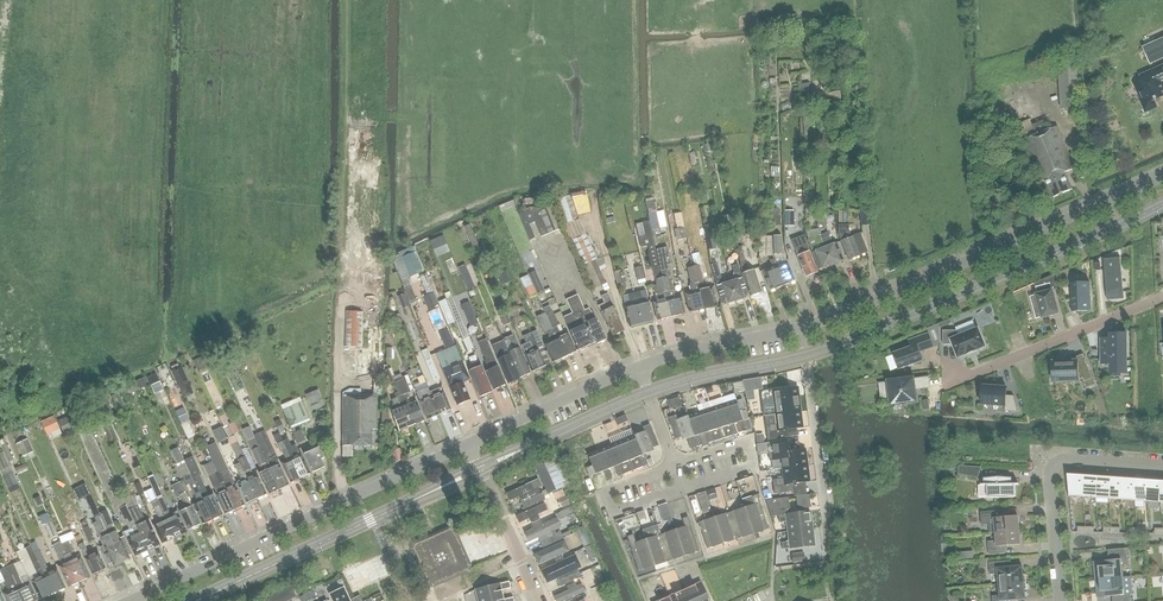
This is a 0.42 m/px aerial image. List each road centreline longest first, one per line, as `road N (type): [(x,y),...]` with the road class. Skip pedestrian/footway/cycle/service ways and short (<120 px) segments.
road 1 (residential): [(798,329),(1162,177)]
road 2 (residential): [(132,600),(467,443)]
road 3 (residential): [(959,380),(1162,297)]
road 4 (residential): [(467,443),(640,366)]
road 5 (residential): [(798,329),(823,513)]
road 6 (residential): [(640,366),(798,329)]
road 7 (residential): [(539,600),(482,474)]
road 8 (residential): [(1061,600),(1055,465)]

